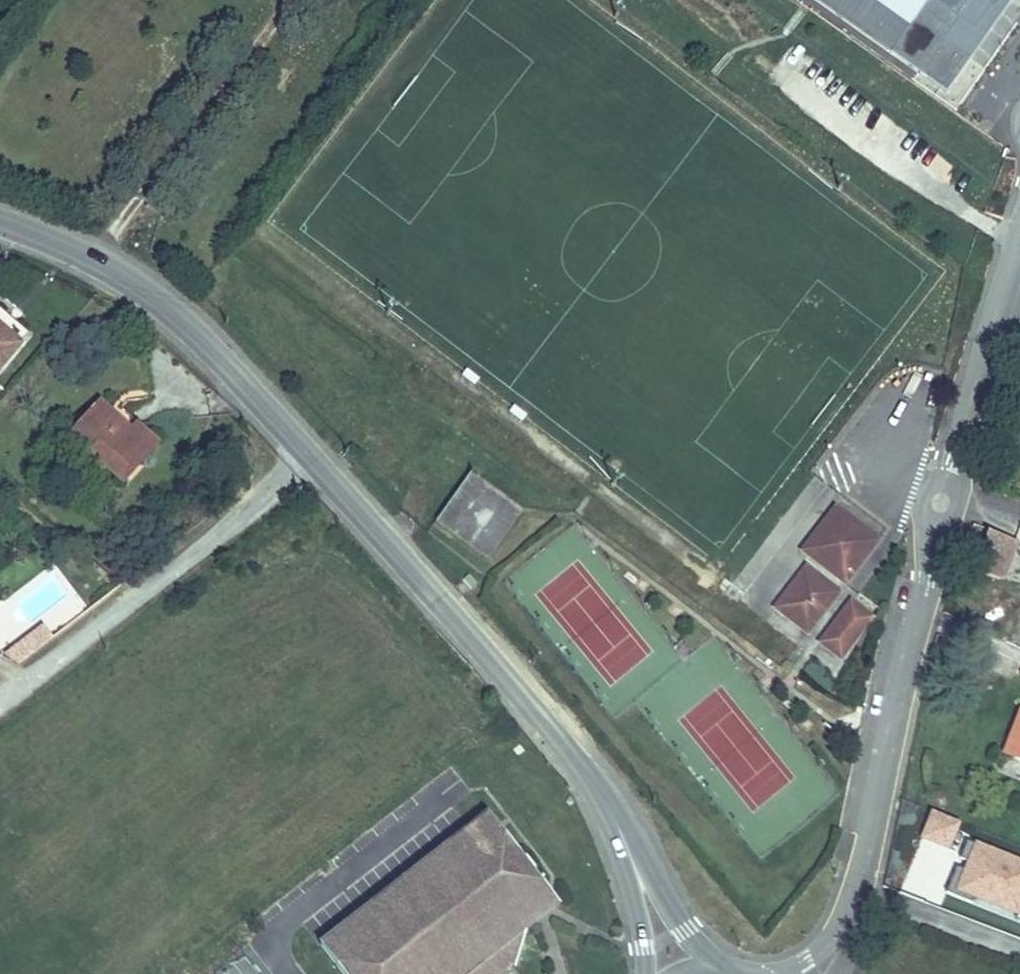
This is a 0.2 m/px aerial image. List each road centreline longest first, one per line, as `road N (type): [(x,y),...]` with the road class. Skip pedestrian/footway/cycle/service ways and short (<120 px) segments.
road 1 (tertiary): [(617,825),(552,728),(208,346),(164,305),(92,260),(0,222)]
road 2 (residential): [(1019,239),(931,540),(851,907)]
road 3 (tertiary): [(732,971),(688,932),(617,825)]
road 4 (tertiary): [(617,825),(647,973)]

